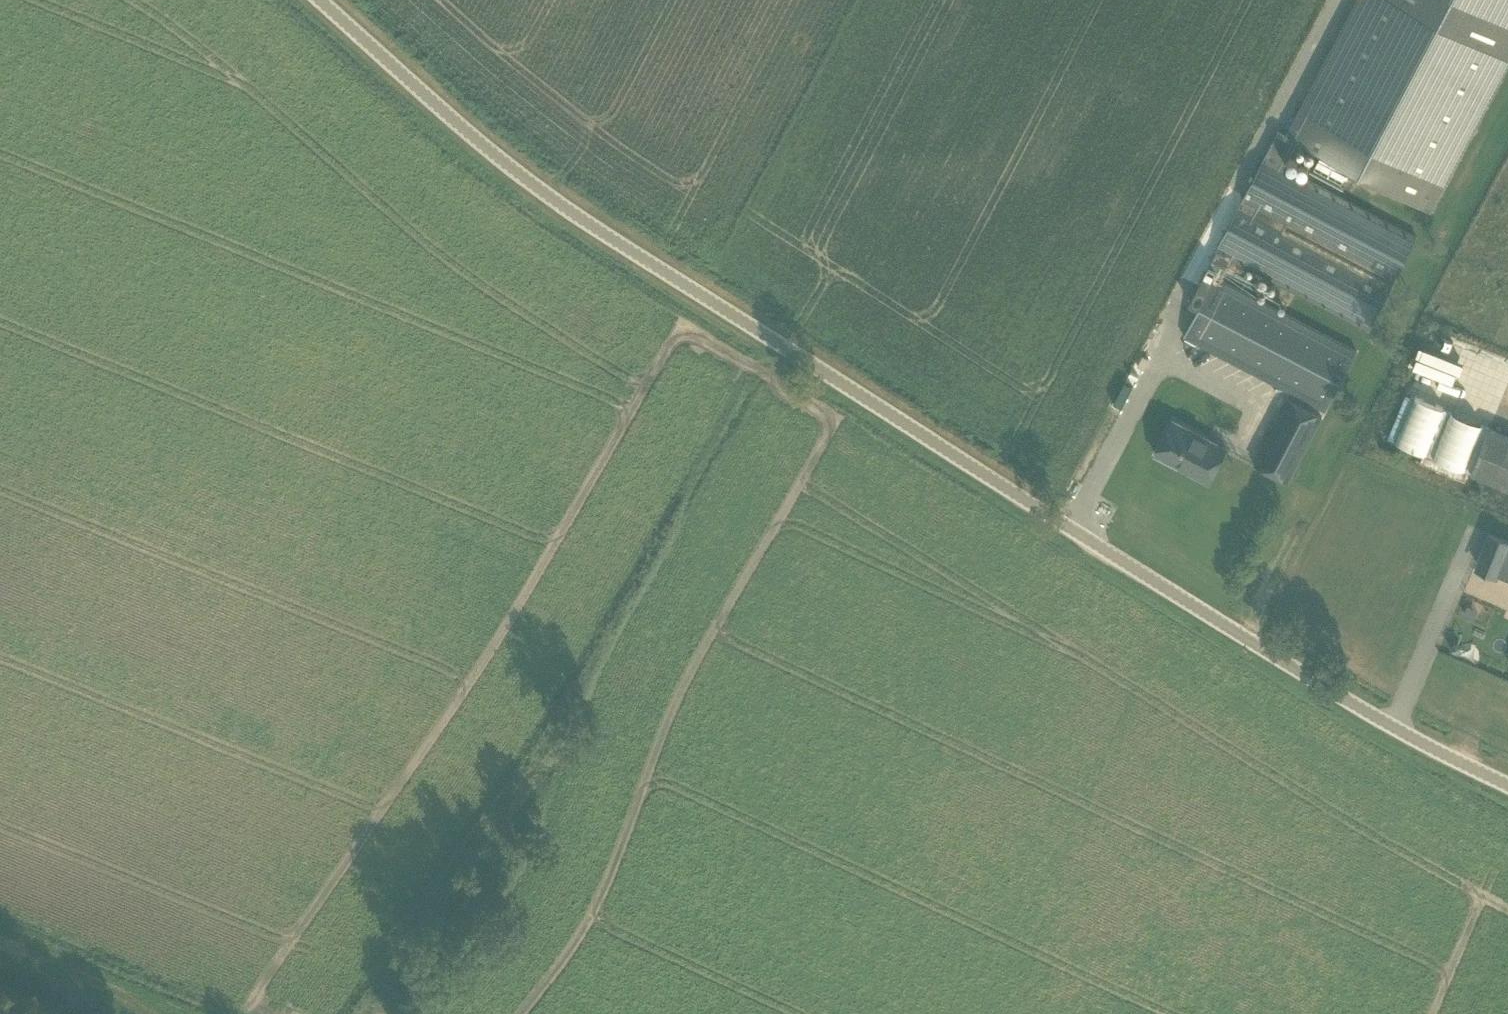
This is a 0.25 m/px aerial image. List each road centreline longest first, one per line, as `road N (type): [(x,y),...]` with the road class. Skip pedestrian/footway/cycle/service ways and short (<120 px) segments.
road 1 (unclassified): [(1507,788),(1242,635),(562,211),(314,0)]
road 2 (track): [(143,1013),(0,951)]

